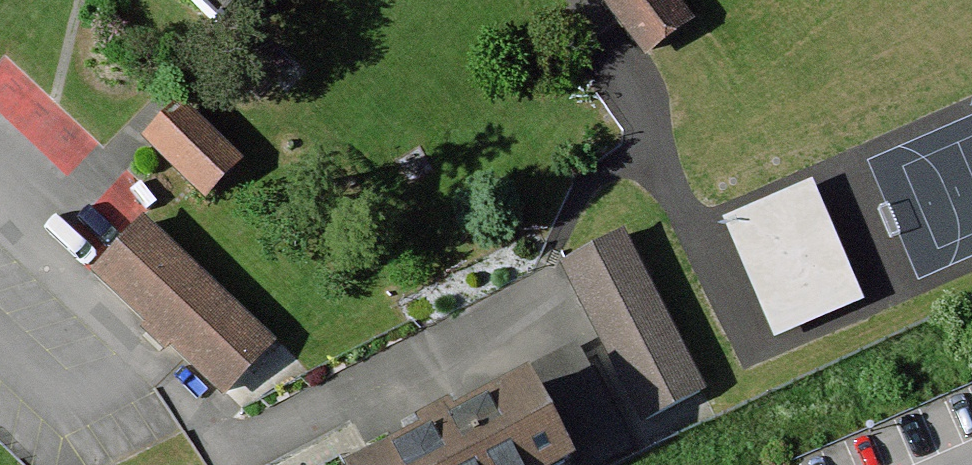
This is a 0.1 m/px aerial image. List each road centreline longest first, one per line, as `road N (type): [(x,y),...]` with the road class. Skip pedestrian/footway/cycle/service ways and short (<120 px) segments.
road 1 (residential): [(0,196),(230,464)]

